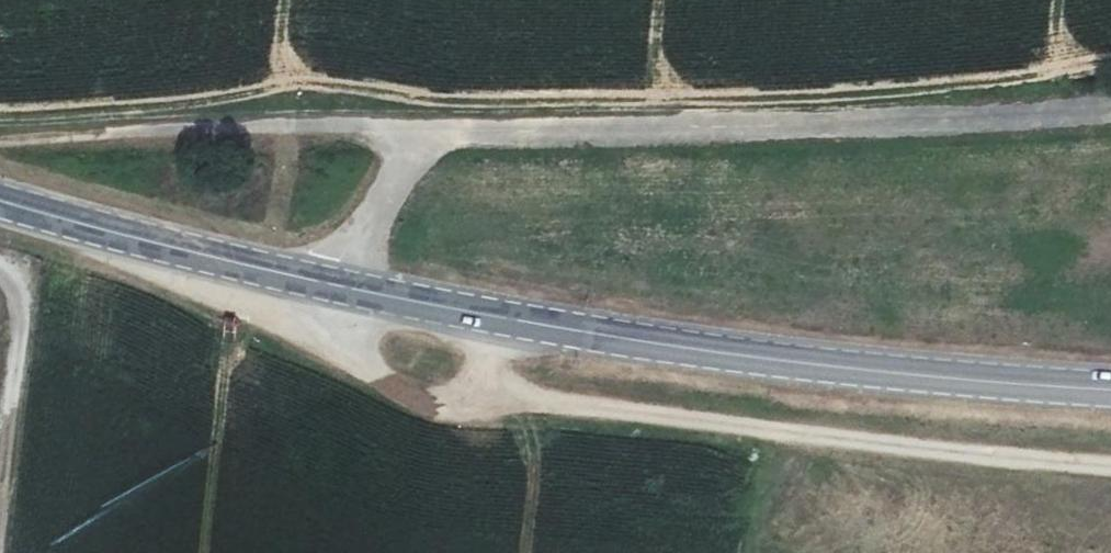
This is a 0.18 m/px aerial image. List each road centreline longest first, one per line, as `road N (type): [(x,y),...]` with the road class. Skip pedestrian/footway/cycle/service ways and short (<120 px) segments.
road 1 (secondary): [(0,202),(335,287),(700,352),(1110,390)]
road 2 (track): [(1110,465),(428,395),(355,365),(323,328),(335,287)]

